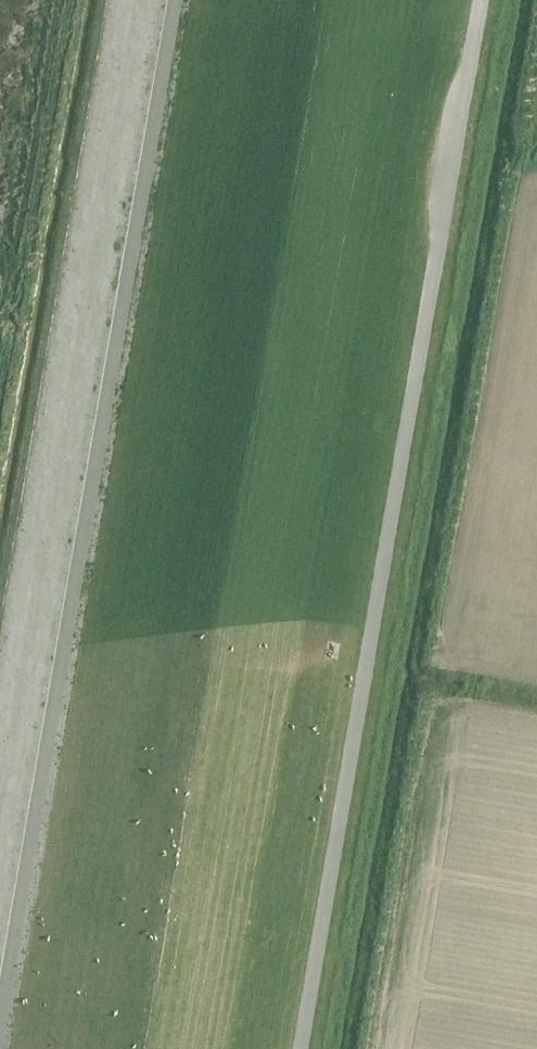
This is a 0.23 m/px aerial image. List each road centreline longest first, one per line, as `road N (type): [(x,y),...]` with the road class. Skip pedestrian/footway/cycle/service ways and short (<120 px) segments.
road 1 (track): [(299,1048),(477,0)]
road 2 (track): [(194,0),(16,1048)]

